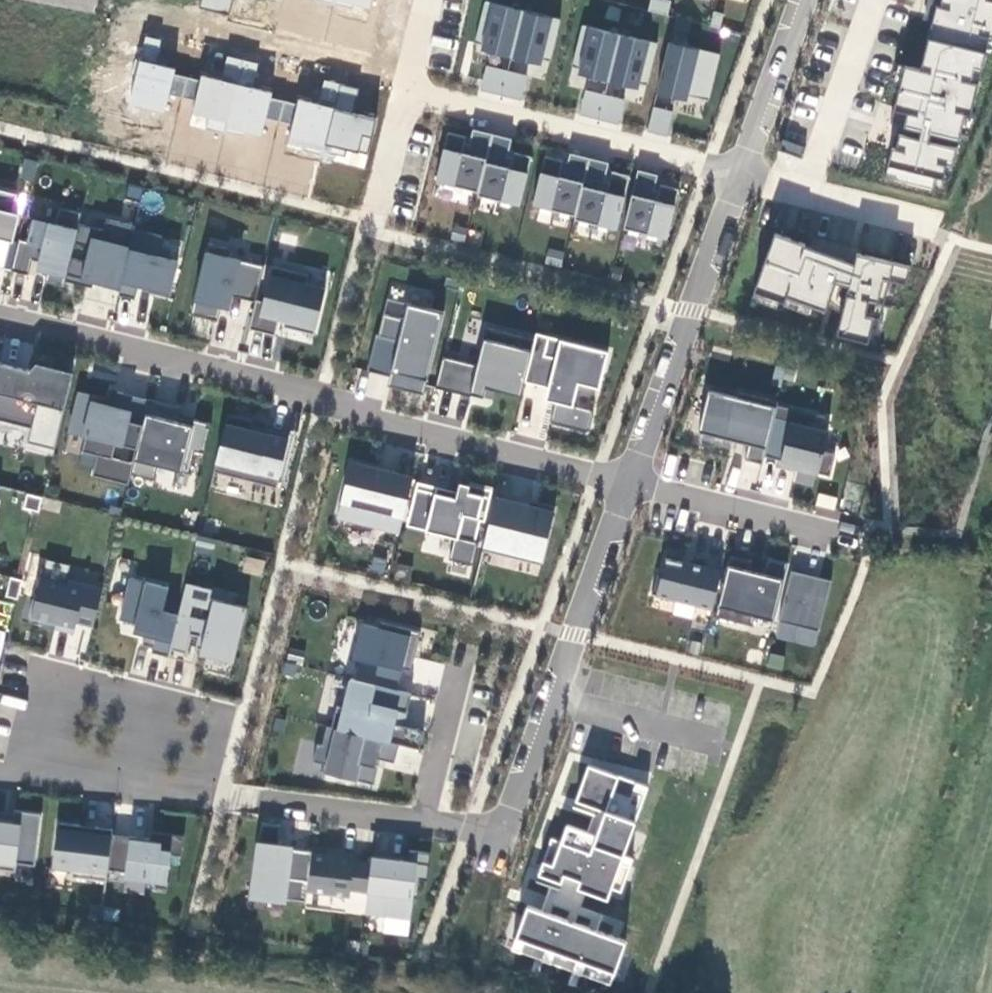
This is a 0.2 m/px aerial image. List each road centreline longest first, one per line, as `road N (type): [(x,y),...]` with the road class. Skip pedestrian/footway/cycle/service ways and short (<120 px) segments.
road 1 (residential): [(628,482),(0,315)]
road 2 (residential): [(628,482),(498,836)]
road 3 (residential): [(402,96),(738,174)]
road 4 (residential): [(738,174),(628,482)]
road 5 (residential): [(123,14),(406,80)]
road 6 (residential): [(868,546),(628,482)]
road 7 (residential): [(0,769),(206,797)]
road 8 (residential): [(875,0),(807,191)]
road 9 (residential): [(223,799),(421,822)]
road 10 (residential): [(801,0),(738,174)]
road 11 (residential): [(421,822),(465,648)]
road 12 (residential): [(370,227),(402,96)]

